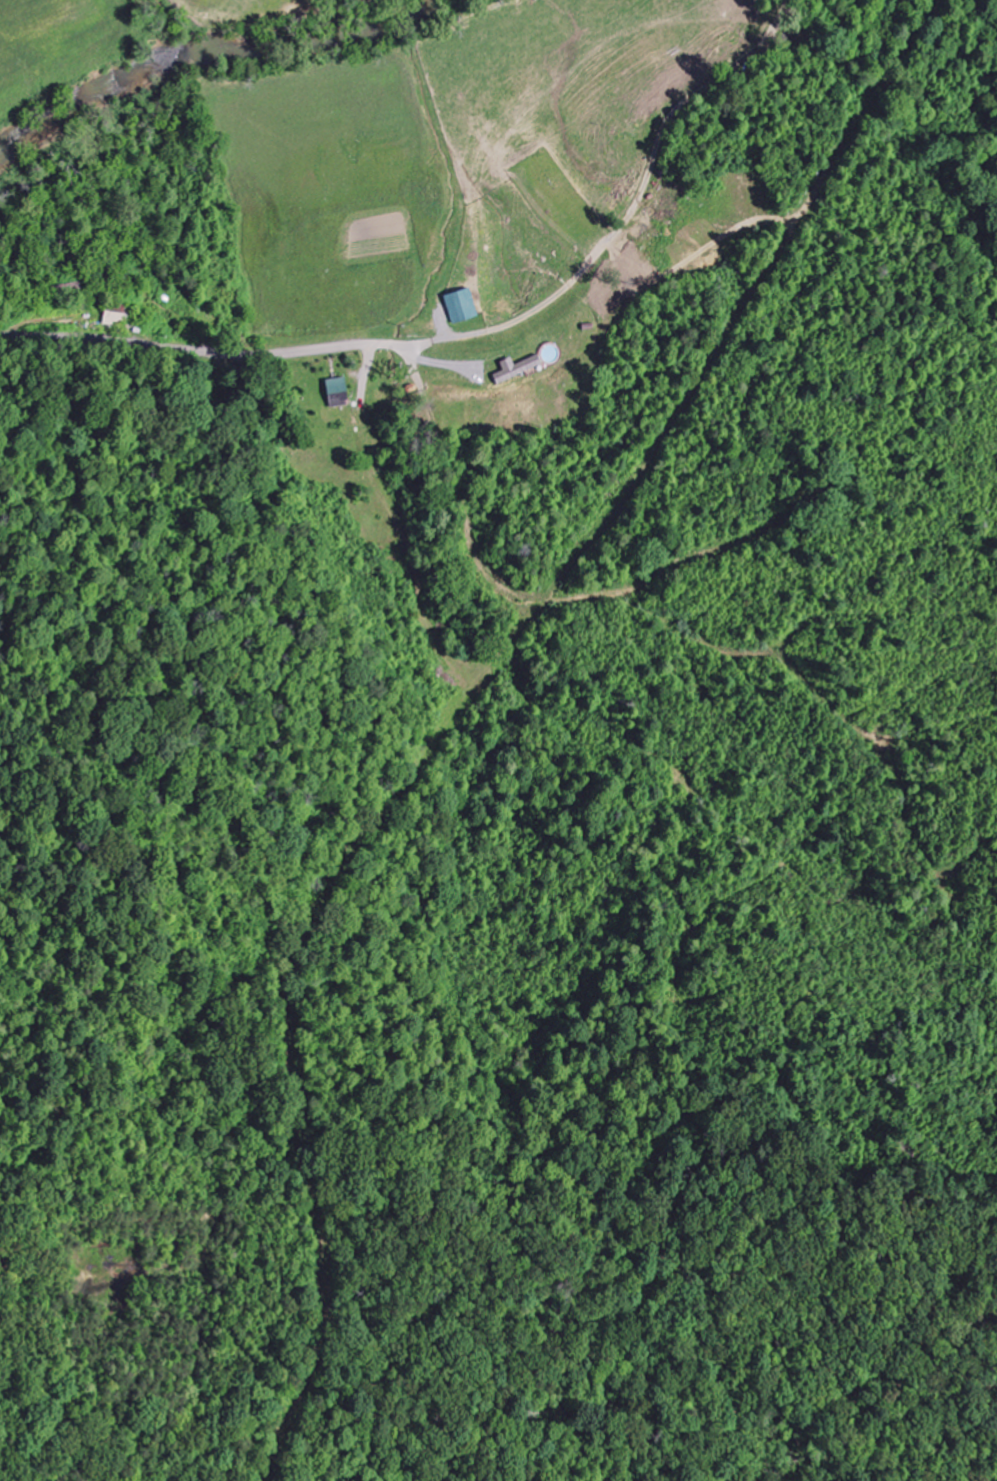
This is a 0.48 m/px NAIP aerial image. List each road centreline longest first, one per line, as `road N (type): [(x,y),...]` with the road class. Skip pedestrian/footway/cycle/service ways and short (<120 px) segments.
road 1 (residential): [(0,334),(255,354),(446,341),(505,326),(570,284),(625,224),(672,114),(772,33),(789,0)]

